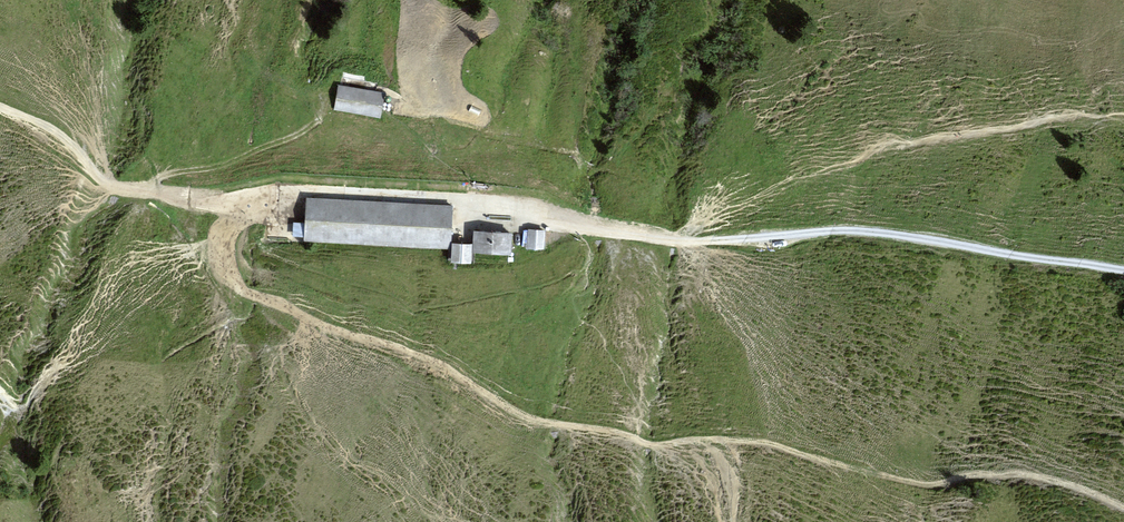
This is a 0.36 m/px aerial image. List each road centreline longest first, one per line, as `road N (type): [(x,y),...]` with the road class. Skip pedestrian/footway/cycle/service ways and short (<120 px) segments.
road 1 (track): [(223,199),(234,275),(408,348),(544,420),(612,425),(652,444),(738,439),(789,445),(900,481),(1025,470),(1123,506)]
road 2 (track): [(1123,265),(858,226),(682,237)]
road 3 (track): [(587,229),(550,222),(516,202),(304,189),(223,199),(153,193)]
road 4 (track): [(469,521),(425,518),(386,472),(356,464),(305,417),(234,275)]
road 5 (track): [(332,98),(306,128),(229,161),(168,172),(153,193)]

